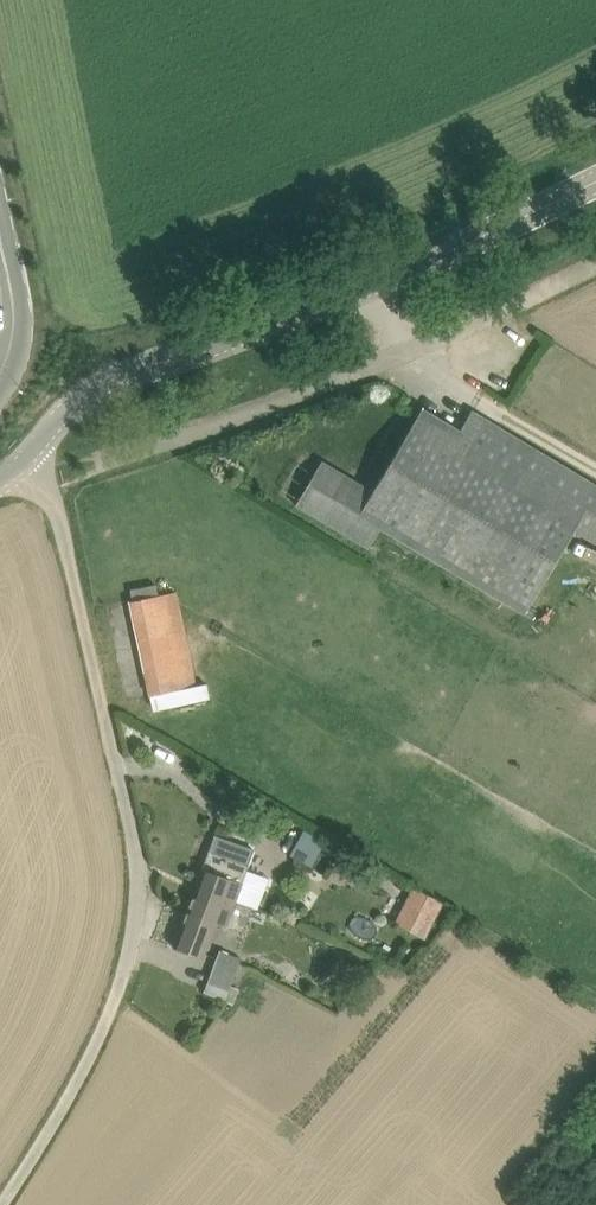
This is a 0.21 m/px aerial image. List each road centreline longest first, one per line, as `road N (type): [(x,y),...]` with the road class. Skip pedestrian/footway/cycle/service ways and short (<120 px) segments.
road 1 (unclassified): [(7,1204),(91,1066),(137,933),(134,854),(56,507),(24,462)]
road 2 (unclassified): [(24,462),(95,390),(460,246),(595,180)]
road 3 (secondary): [(0,246),(17,327),(2,377)]

